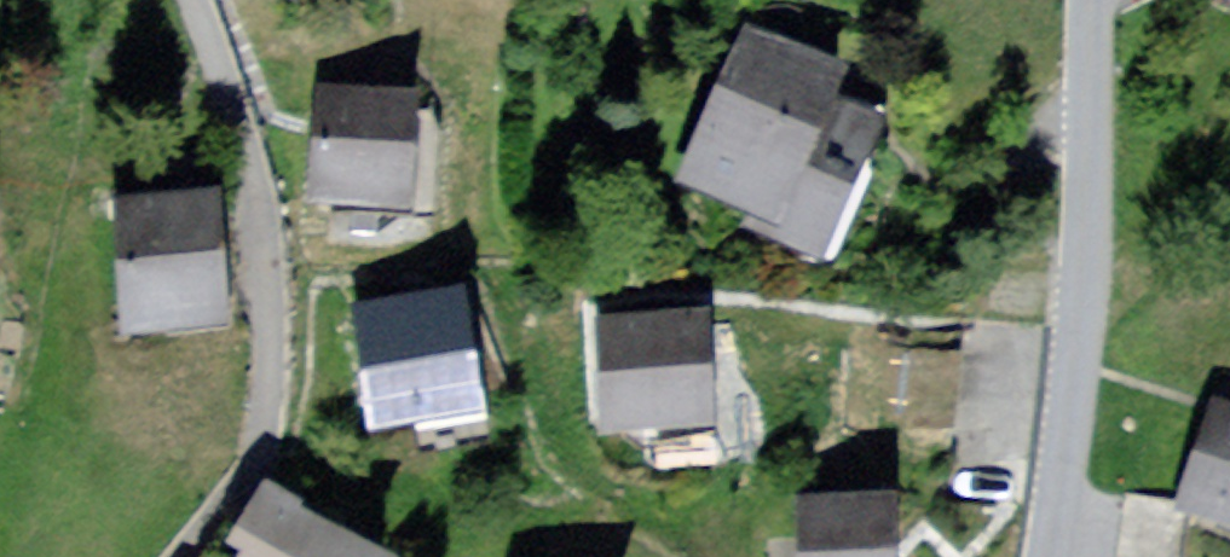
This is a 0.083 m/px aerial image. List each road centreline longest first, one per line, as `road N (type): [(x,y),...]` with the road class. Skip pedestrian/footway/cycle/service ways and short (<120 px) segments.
road 1 (residential): [(200,0),(280,177),(296,292),(292,369),(267,447),(184,556)]
road 2 (tertiary): [(1092,0),(1085,280),(1046,556)]

